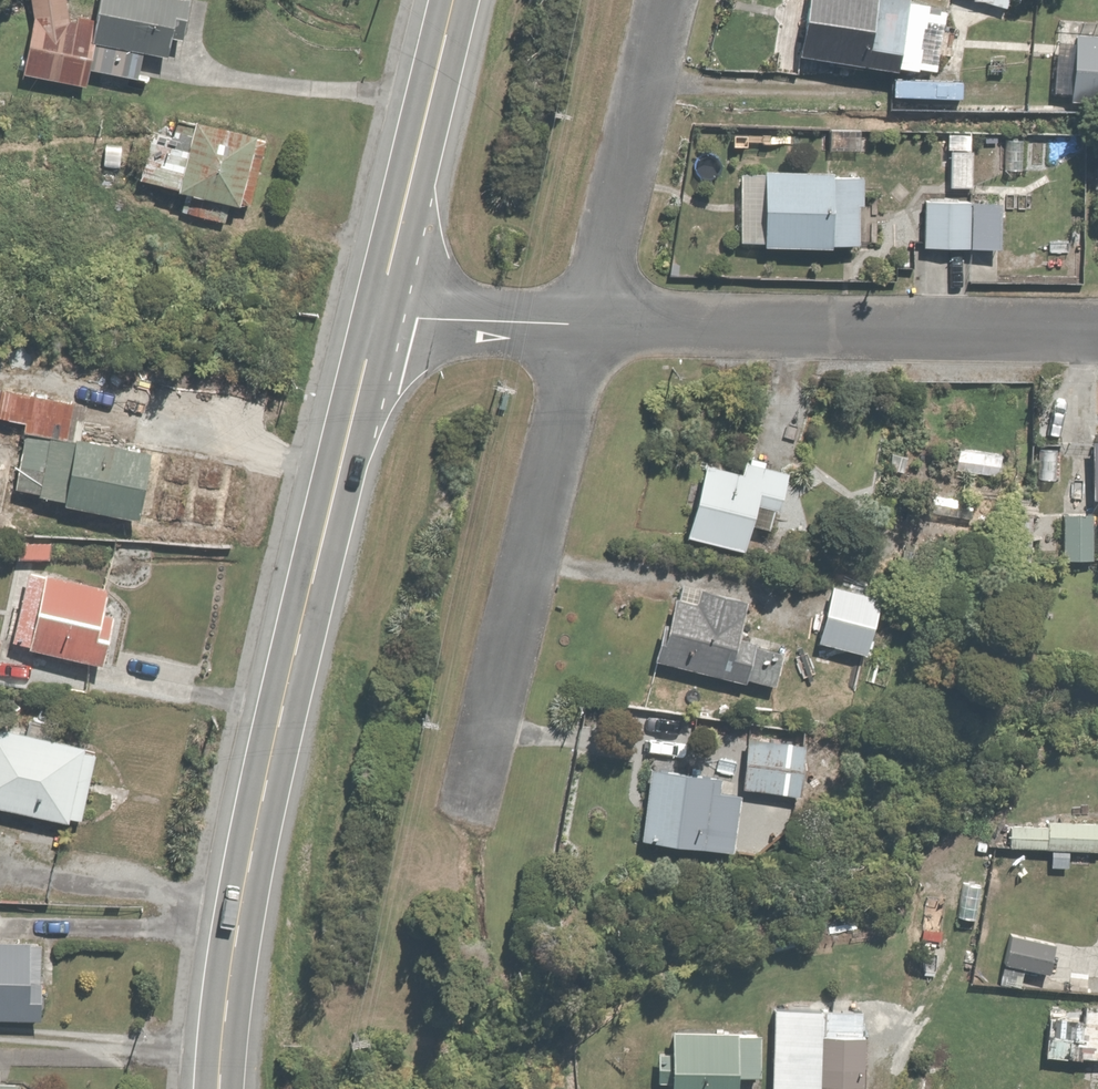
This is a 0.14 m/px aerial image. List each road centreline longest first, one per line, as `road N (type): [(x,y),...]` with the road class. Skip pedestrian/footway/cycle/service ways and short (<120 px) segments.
road 1 (primary): [(224,1088),(270,778),(381,310)]
road 2 (residential): [(596,323),(1097,334)]
road 3 (residential): [(478,789),(596,323)]
road 4 (residential): [(596,323),(672,0)]
road 5 (primary): [(381,310),(458,0)]
road 6 (residential): [(381,310),(596,323)]

